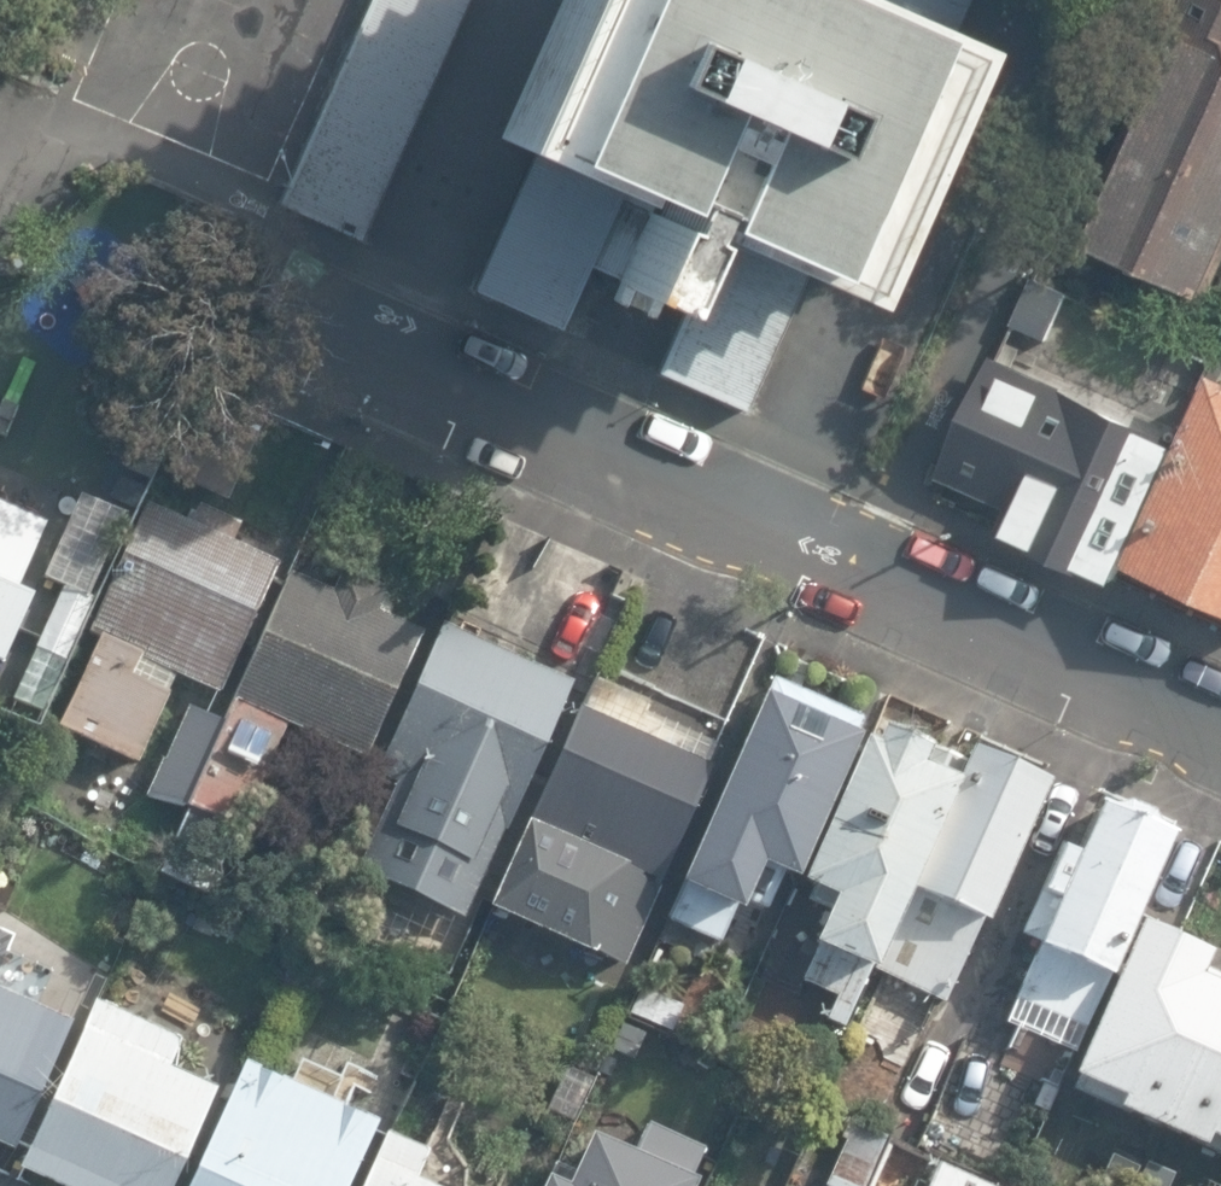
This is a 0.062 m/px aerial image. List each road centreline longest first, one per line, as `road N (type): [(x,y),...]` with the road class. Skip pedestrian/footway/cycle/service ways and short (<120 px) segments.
road 1 (residential): [(362,350),(1220,740)]

